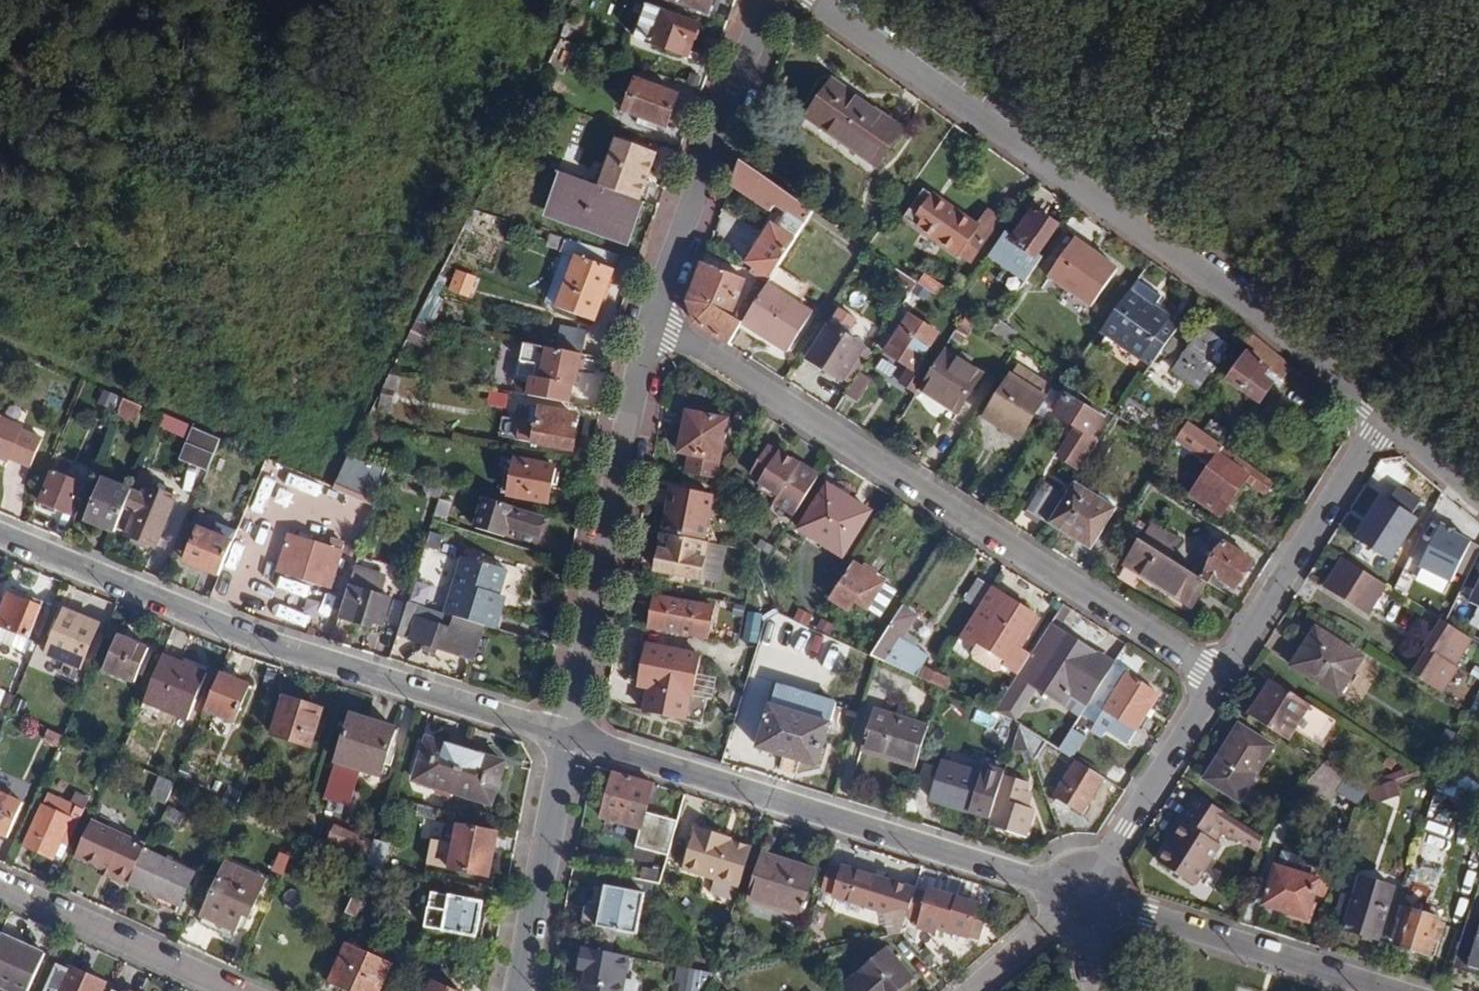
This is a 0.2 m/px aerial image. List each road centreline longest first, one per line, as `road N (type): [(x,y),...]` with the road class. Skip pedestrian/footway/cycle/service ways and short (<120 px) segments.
road 1 (residential): [(1383,412),(814,0)]
road 2 (residential): [(649,320),(1217,680)]
road 3 (residential): [(0,539),(228,632),(567,738)]
road 4 (residential): [(567,738),(1079,892)]
road 5 (residential): [(567,738),(649,320)]
road 6 (residential): [(649,320),(768,0)]
road 7 (residential): [(1079,892),(1379,990)]
road 8 (residential): [(1383,412),(1217,680)]
road 9 (residential): [(0,882),(243,990)]
road 10 (residential): [(515,990),(567,738)]
road 11 (residential): [(1217,680),(1079,892)]
road 12 (residential): [(1079,892),(967,990)]
road 13 (residential): [(1478,493),(1383,412)]

